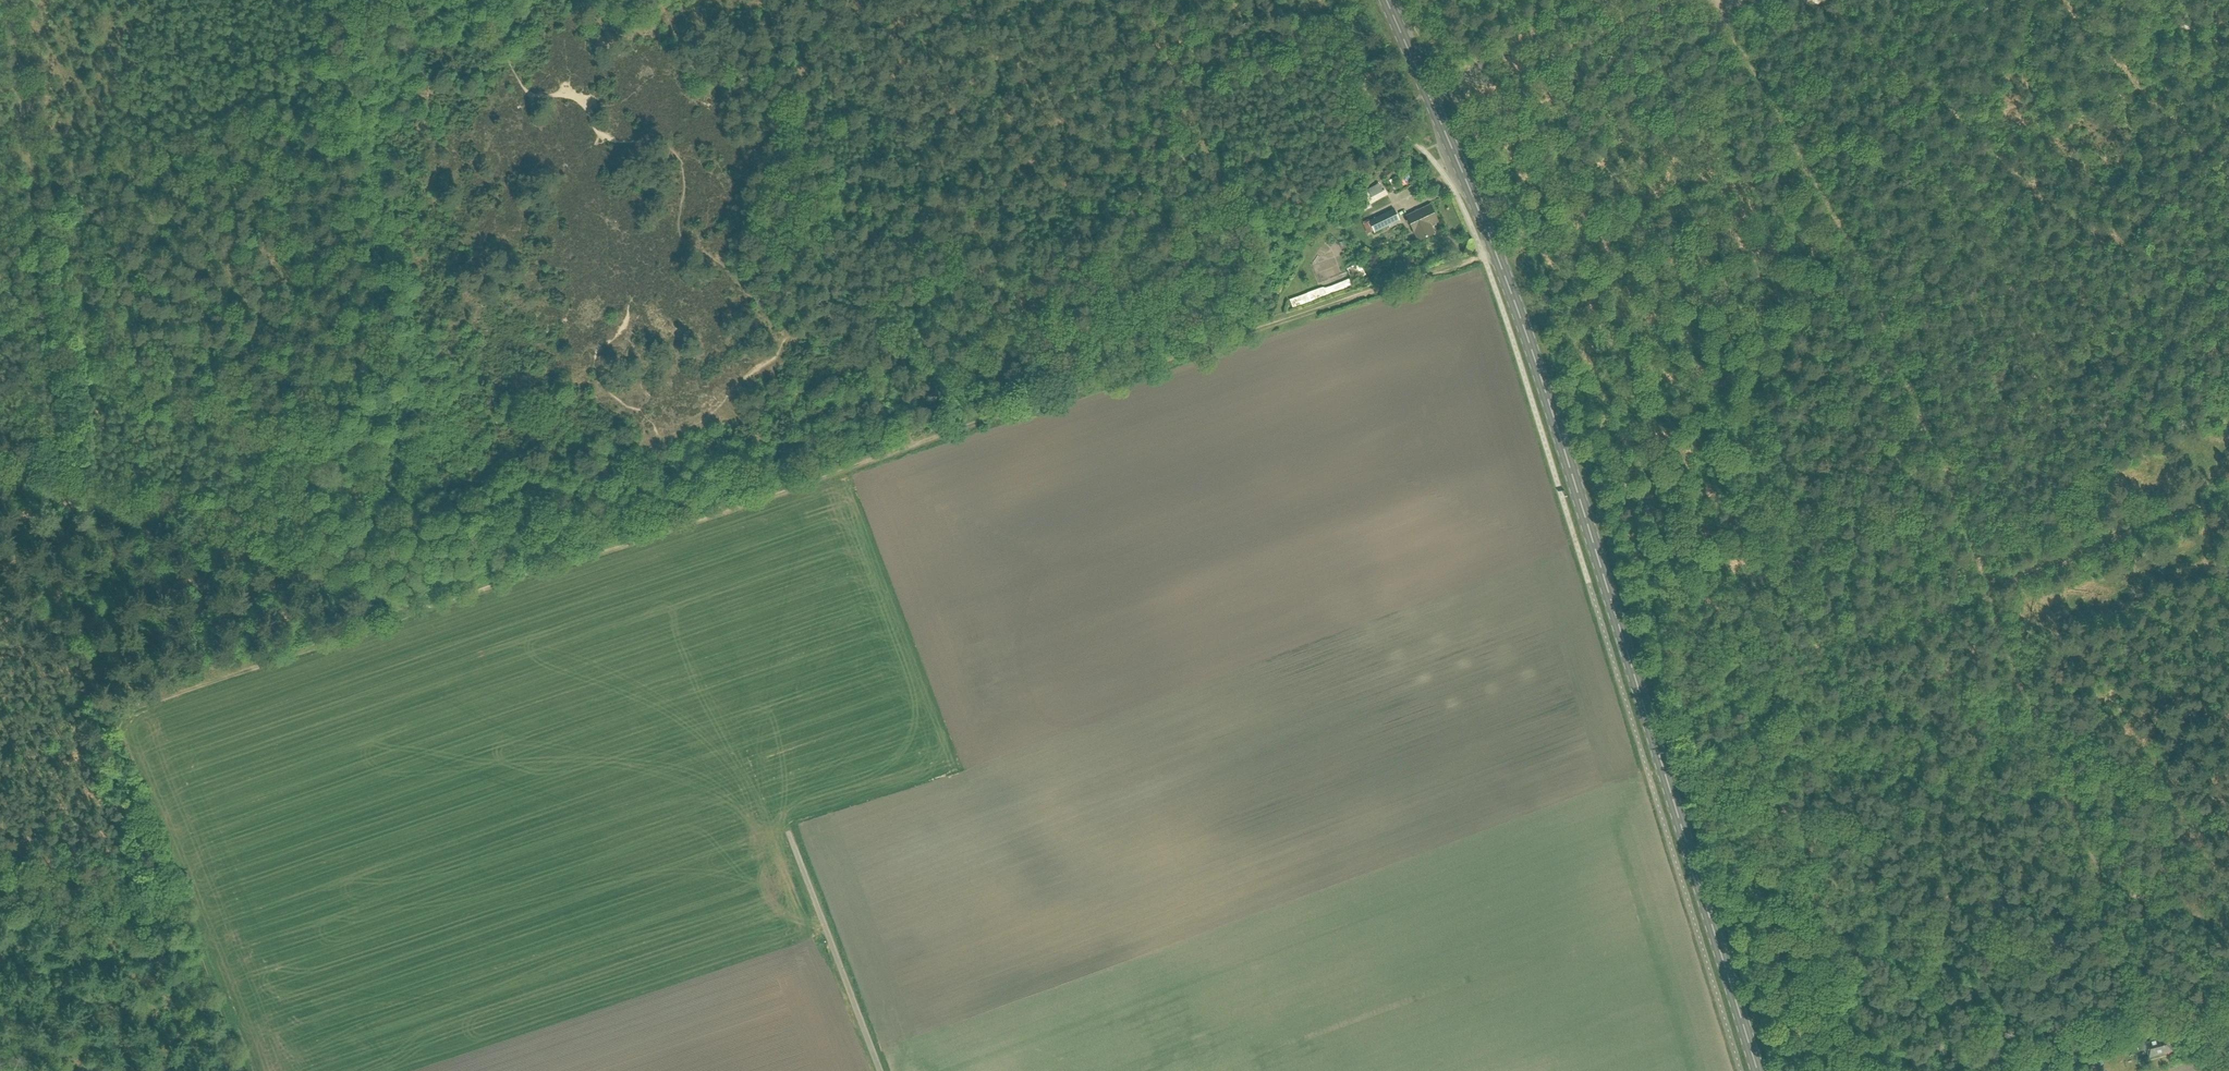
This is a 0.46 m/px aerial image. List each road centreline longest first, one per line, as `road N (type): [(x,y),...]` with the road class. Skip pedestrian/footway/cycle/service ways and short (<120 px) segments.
road 1 (track): [(1722,12),(1854,254),(2105,874),(2228,928)]
road 2 (primary): [(1758,1070),(1515,301),(1430,95)]
road 3 (track): [(1496,250),(916,444)]
road 4 (track): [(1818,0),(2036,196),(2100,238),(2135,231),(2228,127)]
road 5 (track): [(916,444),(406,619)]
road 6 (track): [(57,504),(7,0)]
road 7 (track): [(406,619),(131,708)]
road 8 (track): [(247,560),(0,486)]
road 9 (unclassified): [(881,1070),(789,832)]
road 10 (track): [(2015,1070),(2177,1017),(2196,1023),(2228,1058)]
road 11 (track): [(131,708),(119,719),(120,736),(188,915)]
road 12 (track): [(2062,0),(2203,156)]
road 13 (unclassified): [(1430,95),(1606,0)]
road 14 (track): [(406,619),(247,560)]
road 15 (track): [(188,915),(246,1070)]

